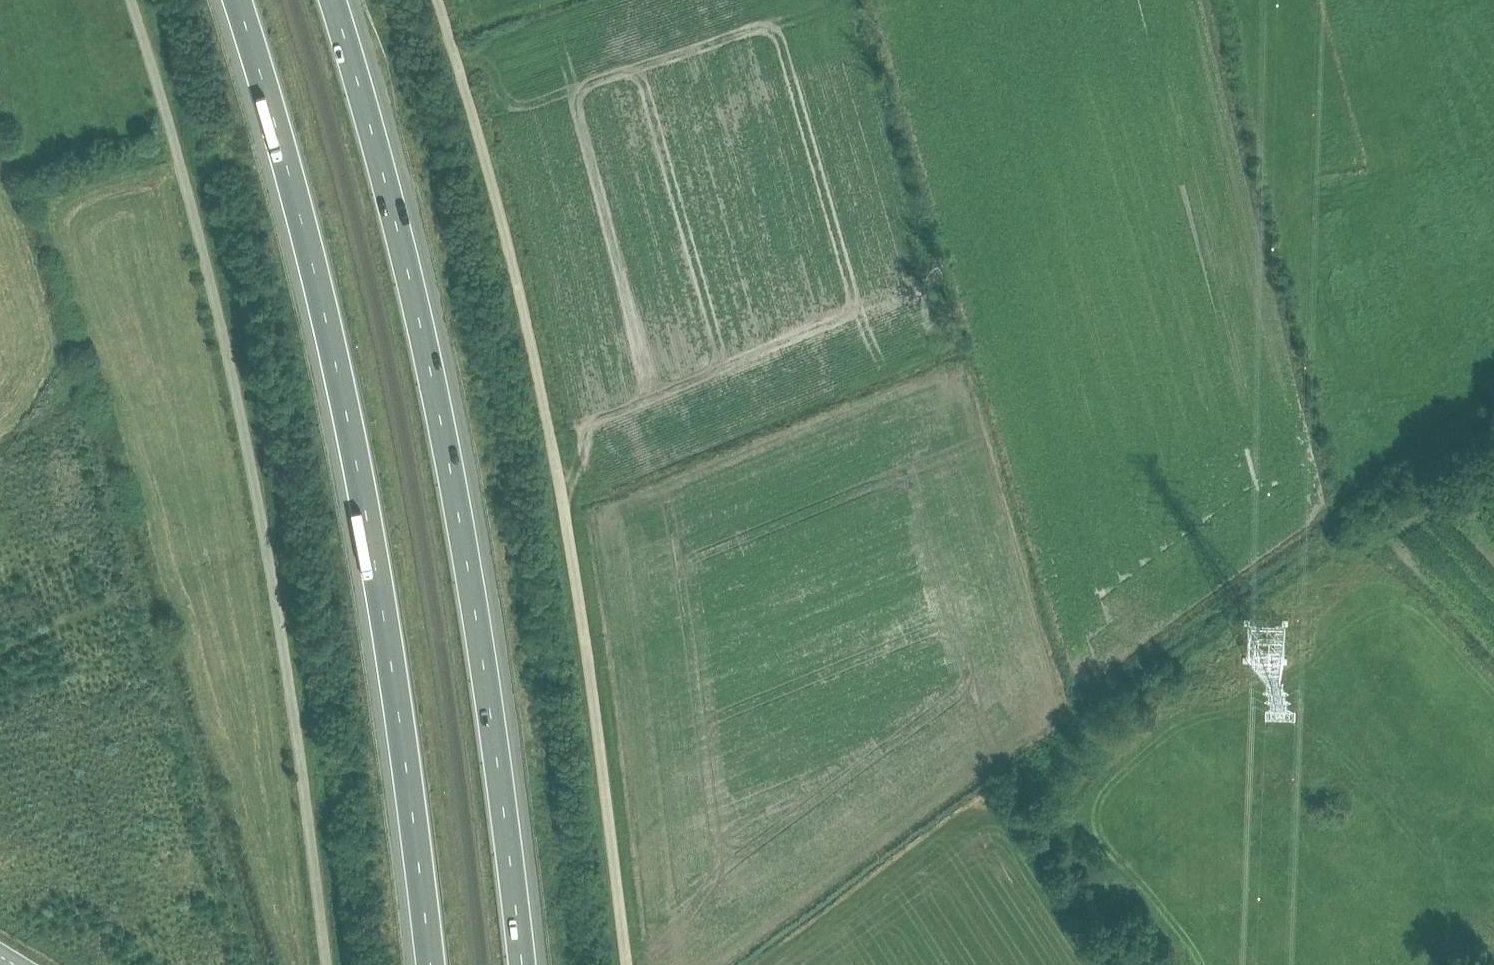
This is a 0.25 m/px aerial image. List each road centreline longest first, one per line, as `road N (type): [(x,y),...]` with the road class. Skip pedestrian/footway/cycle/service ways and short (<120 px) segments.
road 1 (unclassified): [(132,0),(216,300),(257,492),(327,964)]
road 2 (motorway): [(237,0),(312,262),(355,457),(430,964)]
road 3 (unclassified): [(627,964),(583,632),(530,341),(465,80),(437,0)]
road 4 (motorway): [(522,964),(444,435),(400,241),(333,0)]

